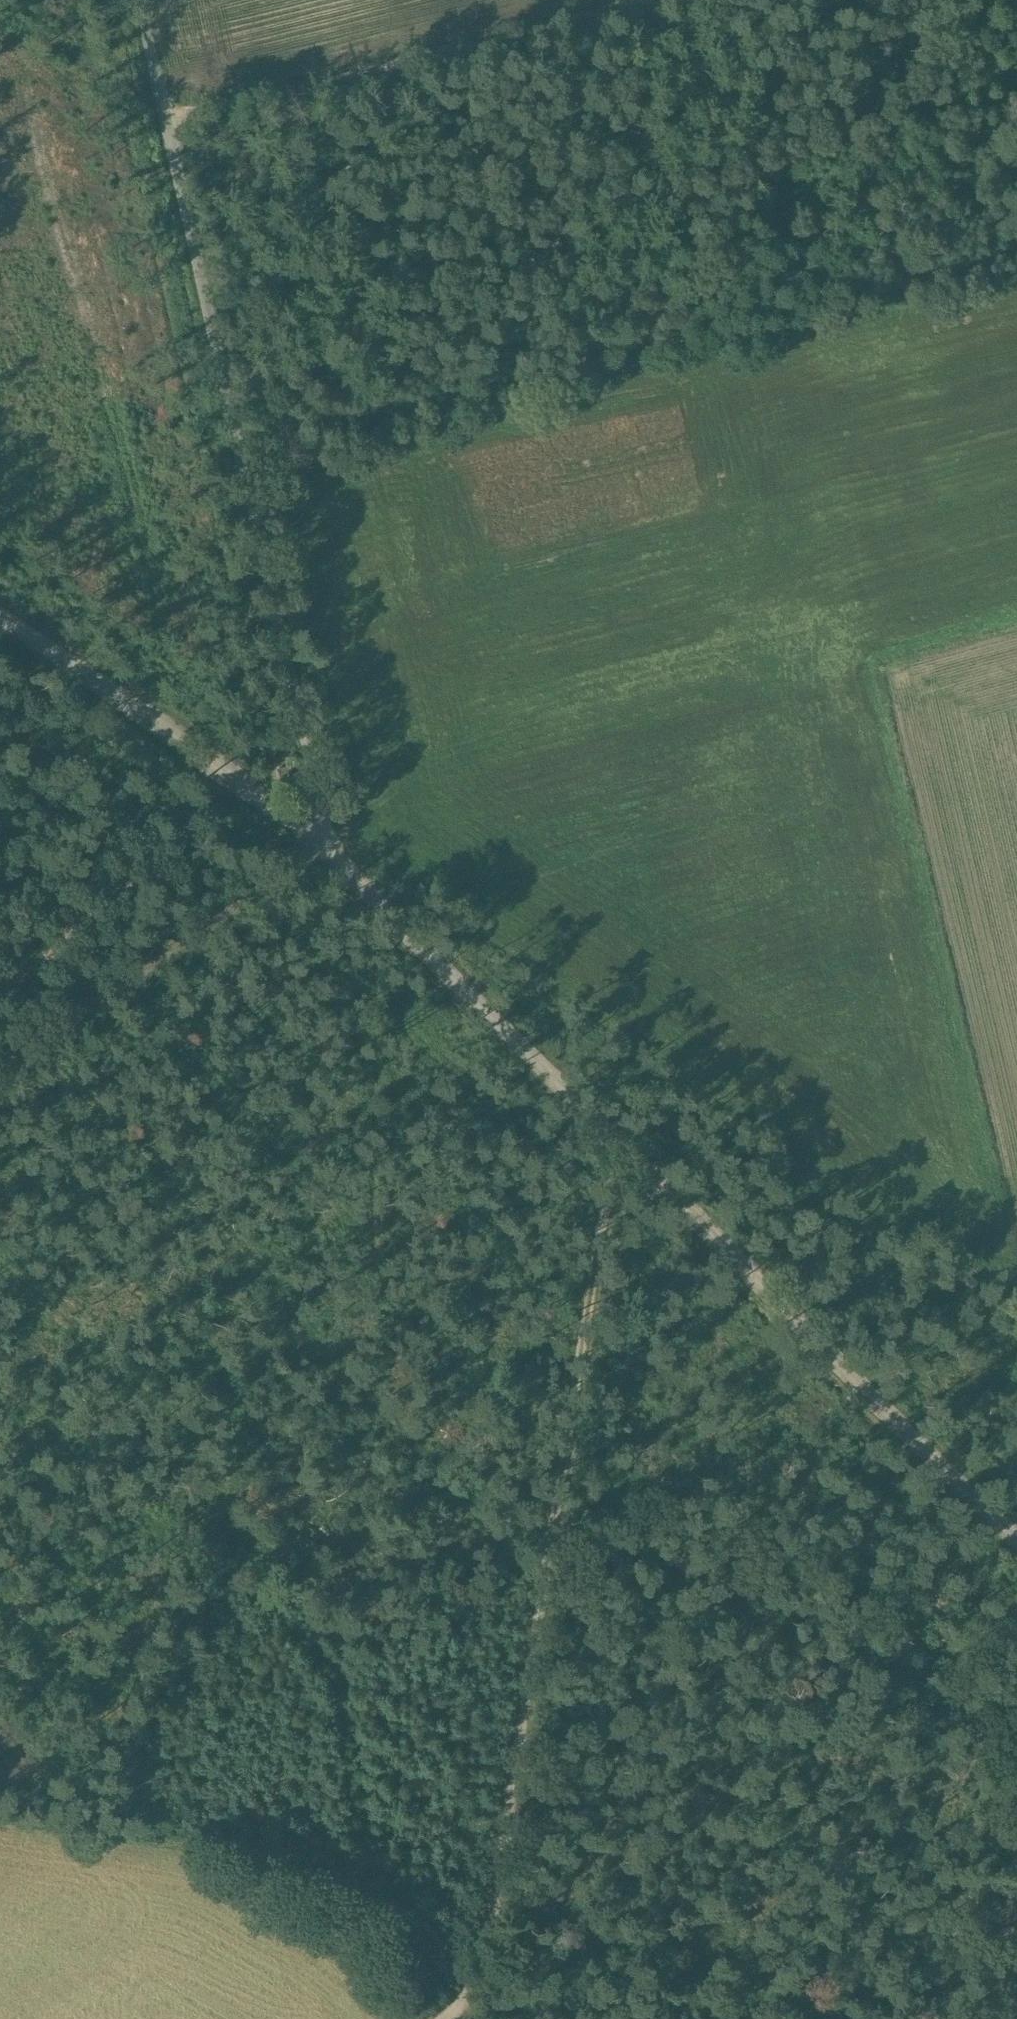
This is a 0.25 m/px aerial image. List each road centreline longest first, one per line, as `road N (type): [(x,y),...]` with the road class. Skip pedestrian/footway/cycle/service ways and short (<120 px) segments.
road 1 (unclassified): [(305,828),(1016,1529)]
road 2 (track): [(429,2018),(475,1973),(501,1925),(627,1149)]
road 3 (unclassified): [(305,828),(138,0)]
road 4 (track): [(164,129),(665,0)]
road 5 (unclassified): [(0,610),(305,828)]
road 6 (track): [(501,1925),(806,2018)]

